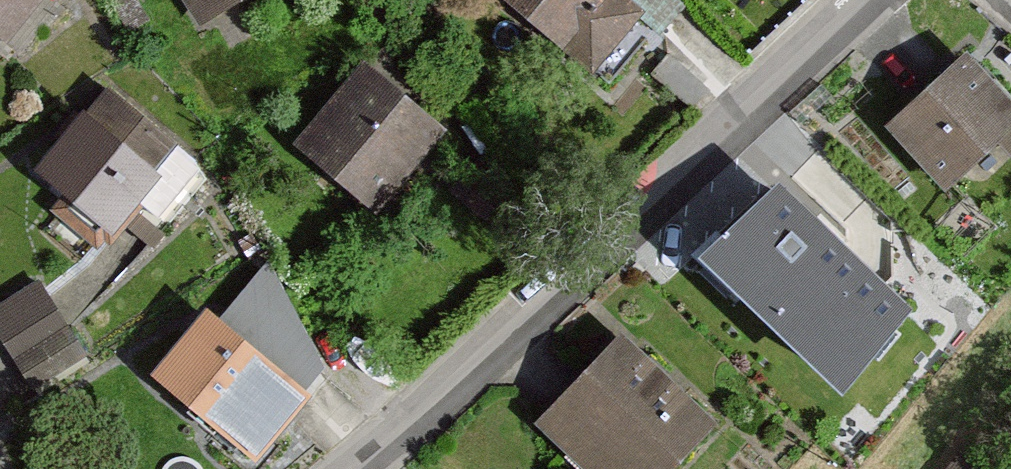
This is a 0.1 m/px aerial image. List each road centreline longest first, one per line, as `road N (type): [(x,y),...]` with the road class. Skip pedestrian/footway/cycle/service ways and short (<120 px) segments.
road 1 (residential): [(880,0),(620,249),(334,468)]

